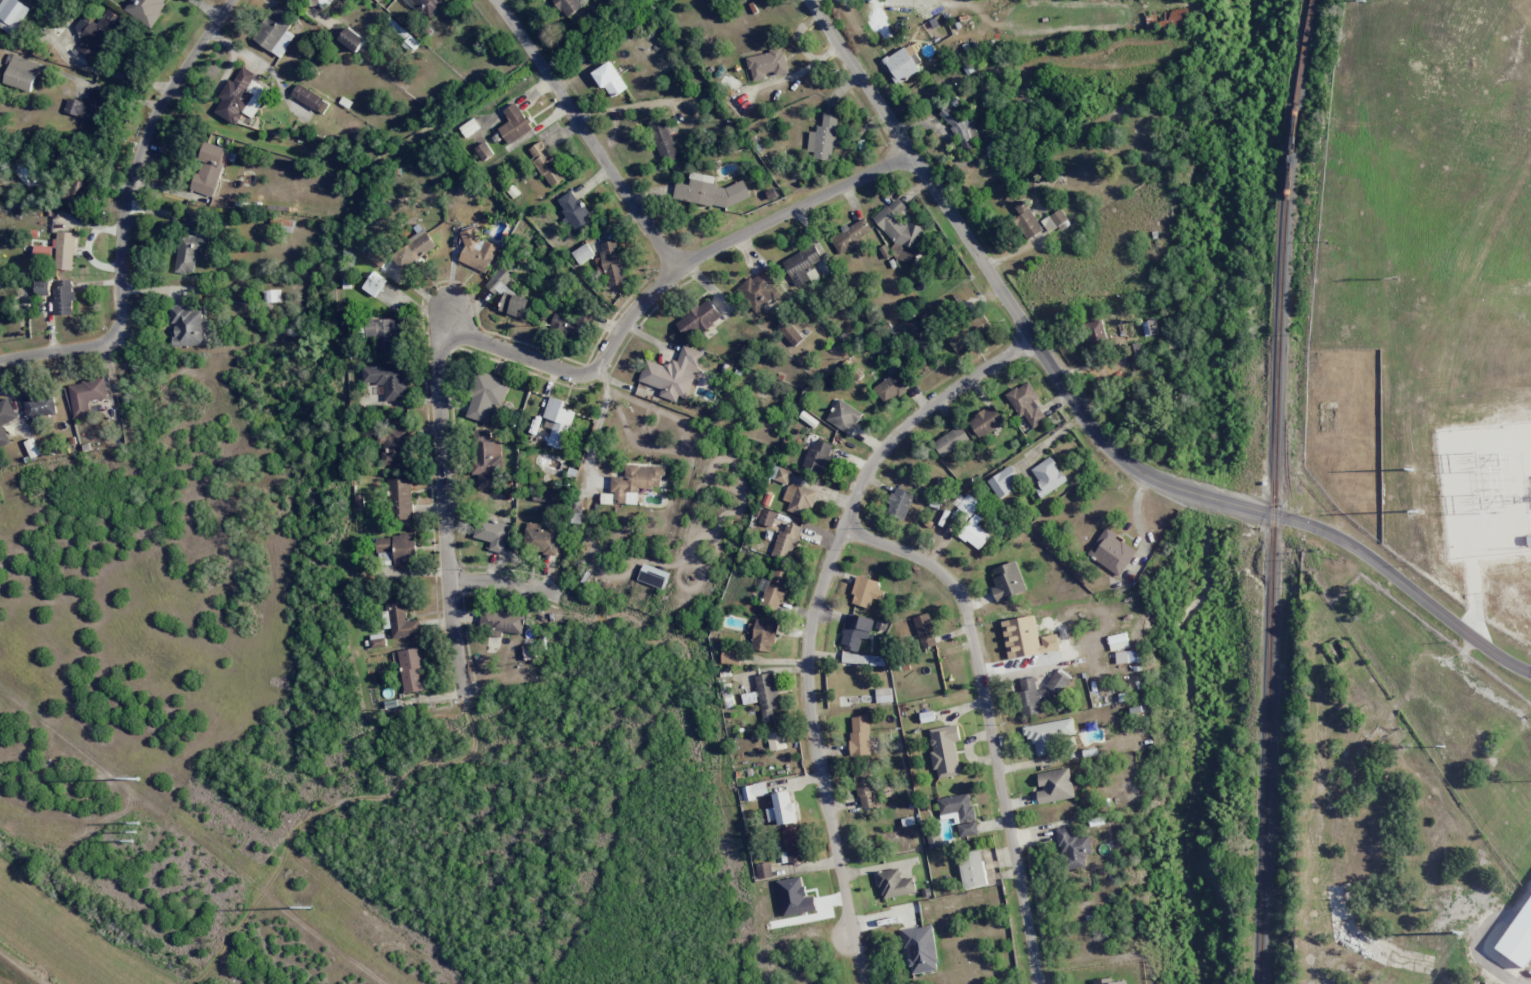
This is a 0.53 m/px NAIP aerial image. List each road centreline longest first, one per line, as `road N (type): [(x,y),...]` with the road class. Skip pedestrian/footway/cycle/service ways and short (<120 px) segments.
road 1 (residential): [(808,0),(1096,436),(1136,471),(1175,488),(1325,530),(1530,671)]
road 2 (residential): [(461,721),(466,694),(450,577),(441,327),(589,374)]
road 3 (residential): [(1036,983),(960,591),(943,571),(847,525)]
road 4 (residential): [(862,958),(817,762),(806,660),(816,605),(847,525)]
road 5 (residential): [(589,374),(674,262),(909,154)]
road 6 (residential): [(110,339),(121,322),(121,233),(140,147),(167,91),(232,0)]
road 7 (residential): [(674,262),(498,0)]
road 8 (residential): [(847,525),(862,481),(915,416),(1032,342)]

